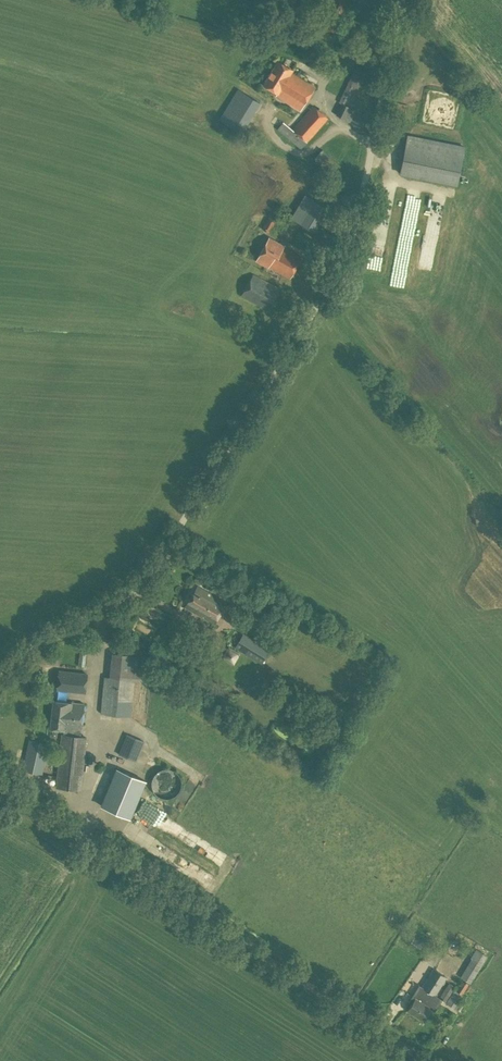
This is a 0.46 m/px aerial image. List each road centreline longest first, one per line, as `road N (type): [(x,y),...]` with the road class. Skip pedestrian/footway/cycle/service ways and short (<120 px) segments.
road 1 (unclassified): [(0,674),(48,635),(122,599),(149,573),(337,272),(357,214),(401,0)]
road 2 (unclassified): [(432,1060),(0,789)]

